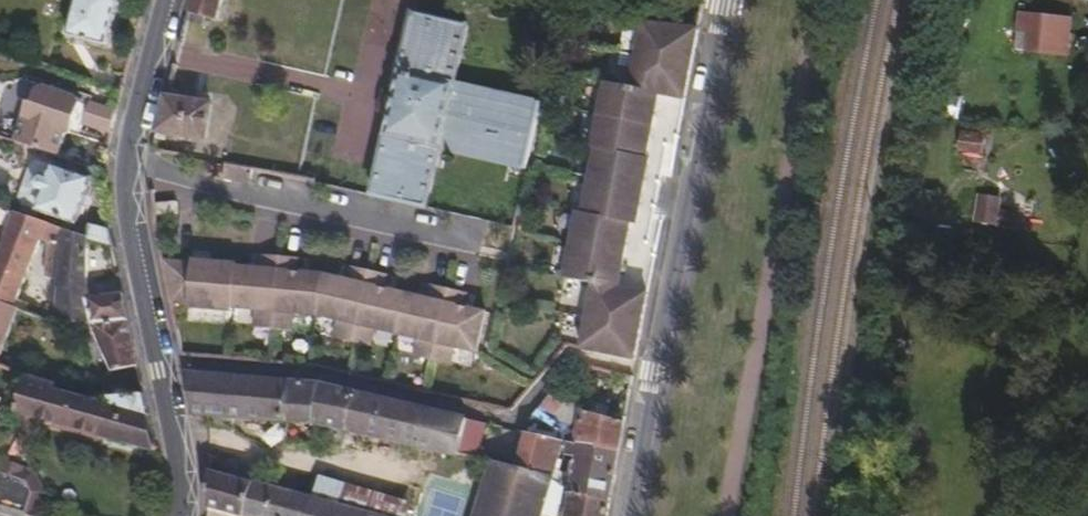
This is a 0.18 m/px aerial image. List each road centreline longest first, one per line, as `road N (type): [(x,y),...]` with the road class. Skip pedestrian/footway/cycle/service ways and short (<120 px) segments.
road 1 (unclassified): [(160,366),(322,376),(521,417),(570,356),(657,372)]
road 2 (secondary): [(657,372),(725,0)]
road 3 (residential): [(129,170),(474,243)]
road 4 (secondary): [(129,170),(160,366)]
road 5 (secondary): [(166,0),(129,170)]
road 6 (secondary): [(160,366),(180,515)]
road 7 (secondary): [(631,515),(657,372)]

